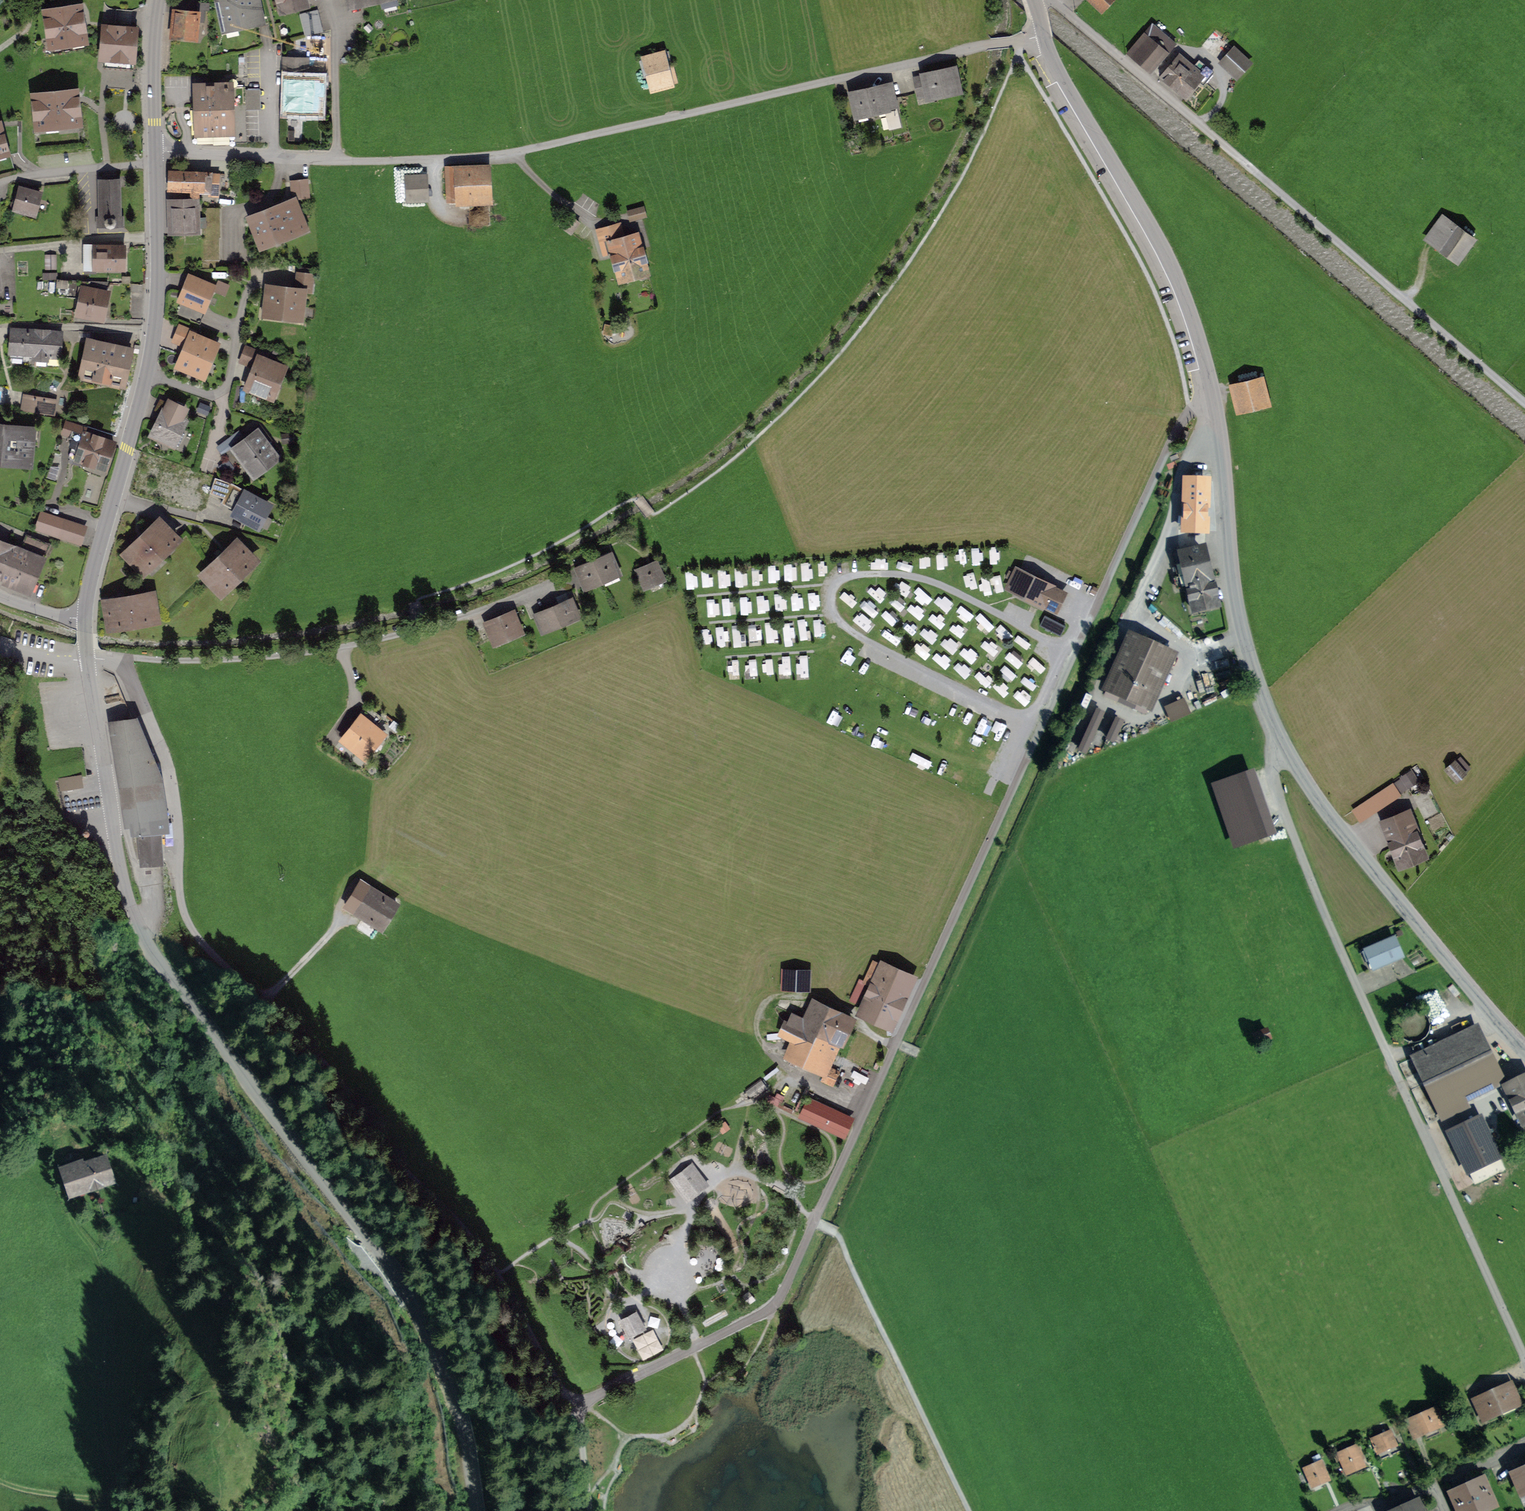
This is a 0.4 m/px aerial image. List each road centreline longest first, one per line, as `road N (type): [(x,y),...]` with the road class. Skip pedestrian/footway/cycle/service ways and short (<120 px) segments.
road 1 (residential): [(570,1406),(781,1299),(1170,442),(1187,414),(1216,401)]
road 2 (tertiary): [(477,1510),(462,1416),(421,1314),(162,966),(134,916),(87,659)]
road 3 (residential): [(1044,36),(516,153),(397,160),(156,151)]
road 4 (unclassified): [(1524,1356),(1277,796),(1273,769),(1285,746)]
road 5 (residential): [(87,659),(196,663),(343,650),(466,614),(566,572)]
road 6 (tertiary): [(85,617),(155,330),(156,151)]
road 7 (track): [(0,1481),(74,1497),(105,1496),(113,1484),(103,1431),(102,1271),(51,1208)]
road 8 (tertiary): [(1044,36),(1182,285),(1216,401)]
road 9 (track): [(1229,151),(1524,402)]
road 10 (tertiary): [(1285,746),(1343,831),(1524,1047)]
road 11 (tertiary): [(1216,401),(1245,652),(1285,746)]
road 12 (residential): [(1049,0),(1229,151)]
road 13 (tertiary): [(156,151),(159,0)]

